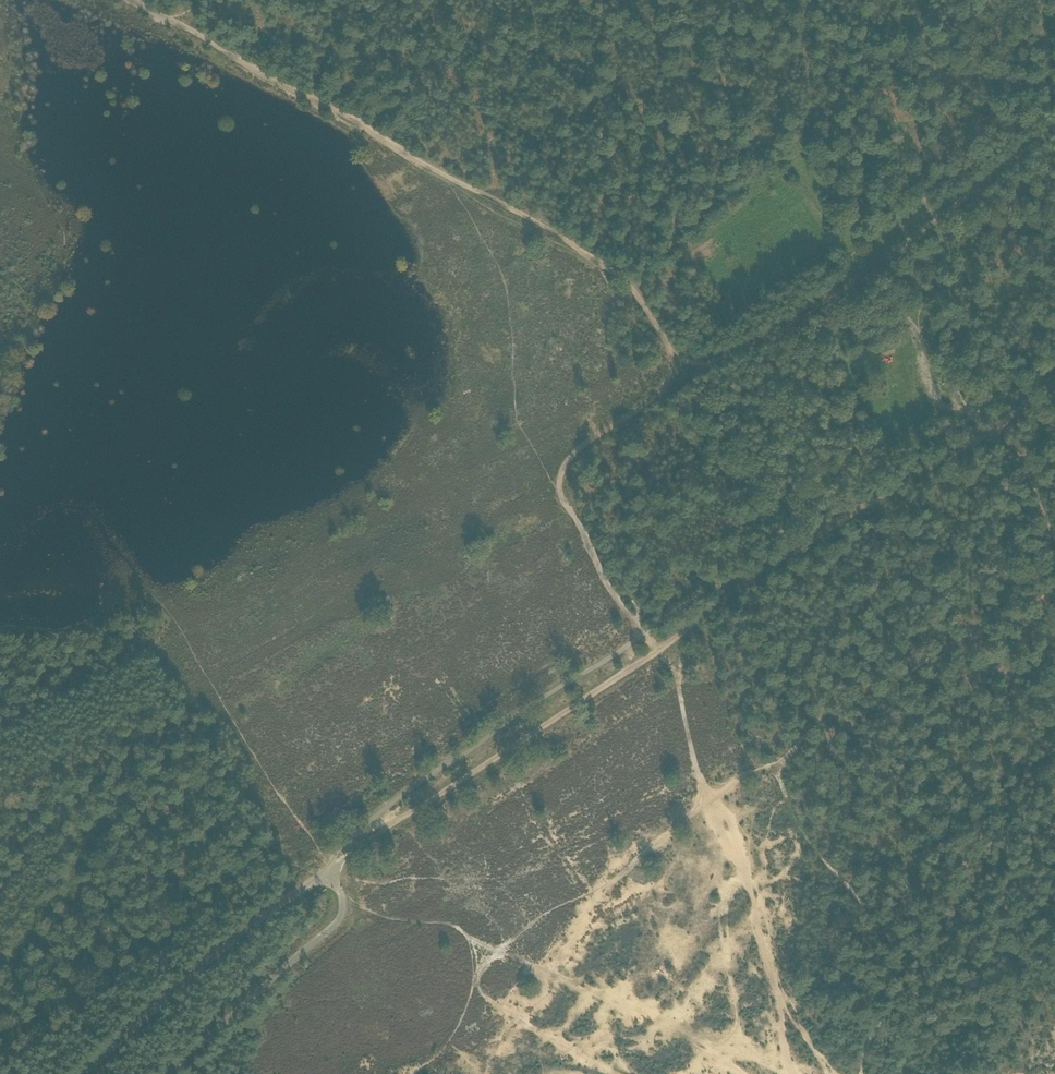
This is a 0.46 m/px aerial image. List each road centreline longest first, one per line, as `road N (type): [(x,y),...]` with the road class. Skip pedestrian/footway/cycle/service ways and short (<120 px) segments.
road 1 (unclassified): [(172,1073),(339,922),(344,897),(325,870),(186,978),(84,1073)]
road 2 (track): [(658,651),(994,426)]
road 3 (track): [(325,870),(658,651)]
road 4 (track): [(769,768),(730,785),(595,891),(551,911),(476,969)]
road 5 (track): [(1054,575),(1037,616),(988,628),(837,708),(769,768)]
road 6 (track): [(859,1073),(892,973),(866,909),(798,826),(769,768)]
road 7 (track): [(447,176),(170,19)]
road 8 (track): [(679,361),(716,360),(761,340),(879,267)]
road 9 (track): [(1054,129),(879,267)]
road 10 (track): [(612,272),(447,176)]
road 11 (track): [(558,492),(561,474),(582,444),(658,396),(679,361)]
road 12 (track): [(994,426),(1020,456),(1054,542)]
road 13 (track): [(994,426),(918,334)]

